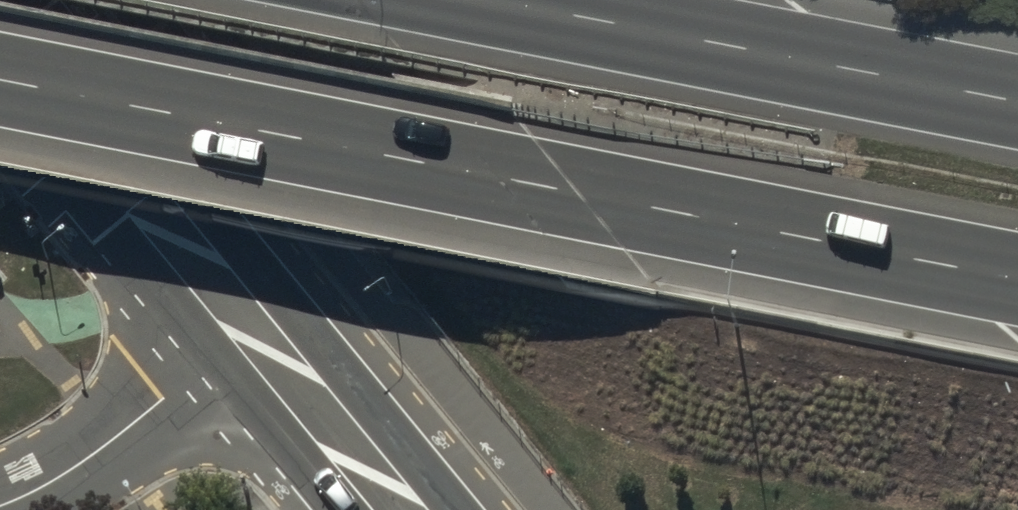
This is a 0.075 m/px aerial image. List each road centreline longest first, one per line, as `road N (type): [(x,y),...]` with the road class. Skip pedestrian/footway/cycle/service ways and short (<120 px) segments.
road 1 (motorway): [(1017,278),(0,79)]
road 2 (motorway): [(494,0),(1017,103)]
road 3 (secondary): [(0,27),(250,329)]
road 4 (residential): [(0,507),(72,471),(250,329)]
road 5 (secondary): [(250,329),(399,509)]

